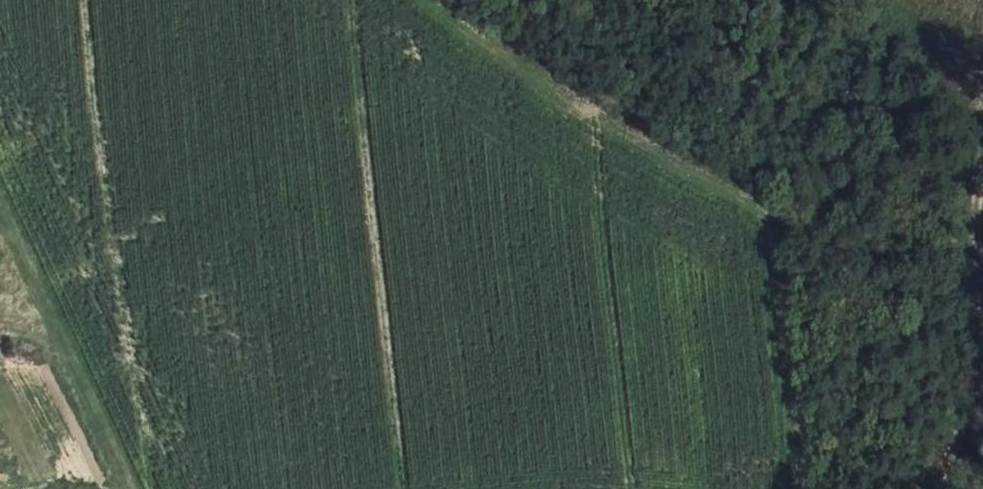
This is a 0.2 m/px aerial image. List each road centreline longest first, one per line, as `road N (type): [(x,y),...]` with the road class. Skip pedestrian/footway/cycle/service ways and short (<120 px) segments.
road 1 (track): [(0,207),(127,488)]

